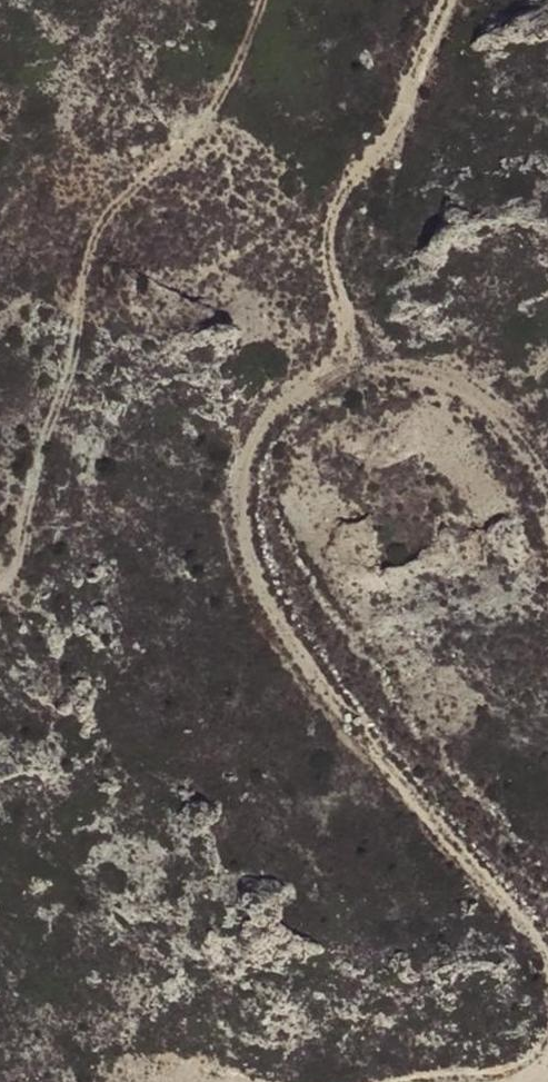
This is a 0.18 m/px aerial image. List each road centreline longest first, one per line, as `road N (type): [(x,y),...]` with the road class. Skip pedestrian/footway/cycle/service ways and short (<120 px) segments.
road 1 (track): [(547,985),(538,951),(267,608),(247,523),(266,427),(347,358),(332,283),(334,216),(375,158),(442,0)]
road 2 (track): [(0,557),(25,544),(103,228),(213,117),(256,0)]

